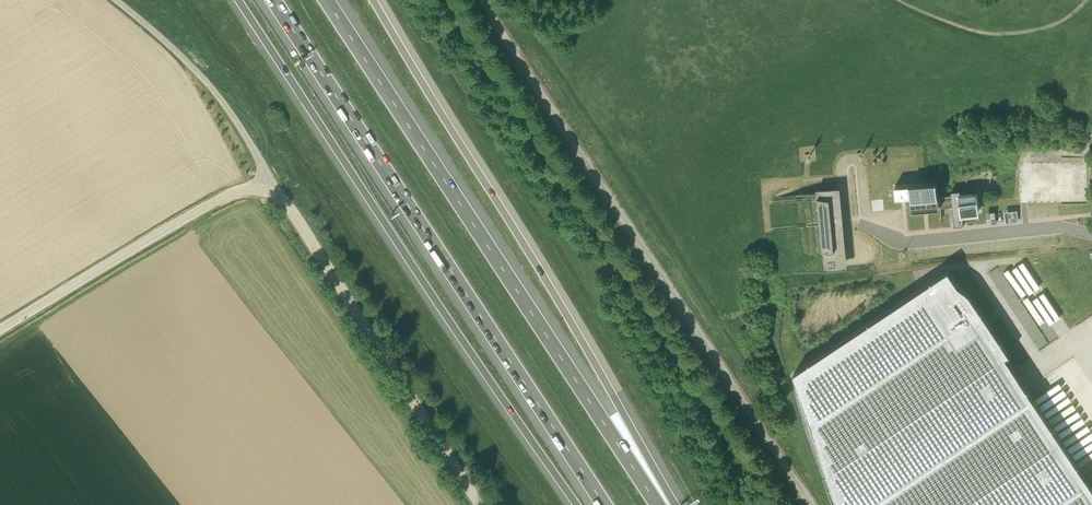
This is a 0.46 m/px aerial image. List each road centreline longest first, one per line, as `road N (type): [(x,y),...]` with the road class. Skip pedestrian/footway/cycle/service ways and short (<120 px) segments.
road 1 (motorway): [(239,0),(576,504)]
road 2 (motorway): [(660,504),(328,0)]
road 3 (motorway): [(273,0),(604,504)]
road 4 (unclassified): [(811,504),(484,0)]
road 5 (motorway): [(667,504),(582,341),(375,0)]
road 6 (unclassified): [(480,504),(292,211),(268,189)]
road 7 (unclassified): [(0,330),(218,199),(268,189)]
road 8 (unclassified): [(117,0),(224,103),(268,189)]
road 9 (unclassified): [(1091,234),(1060,225),(906,239)]

